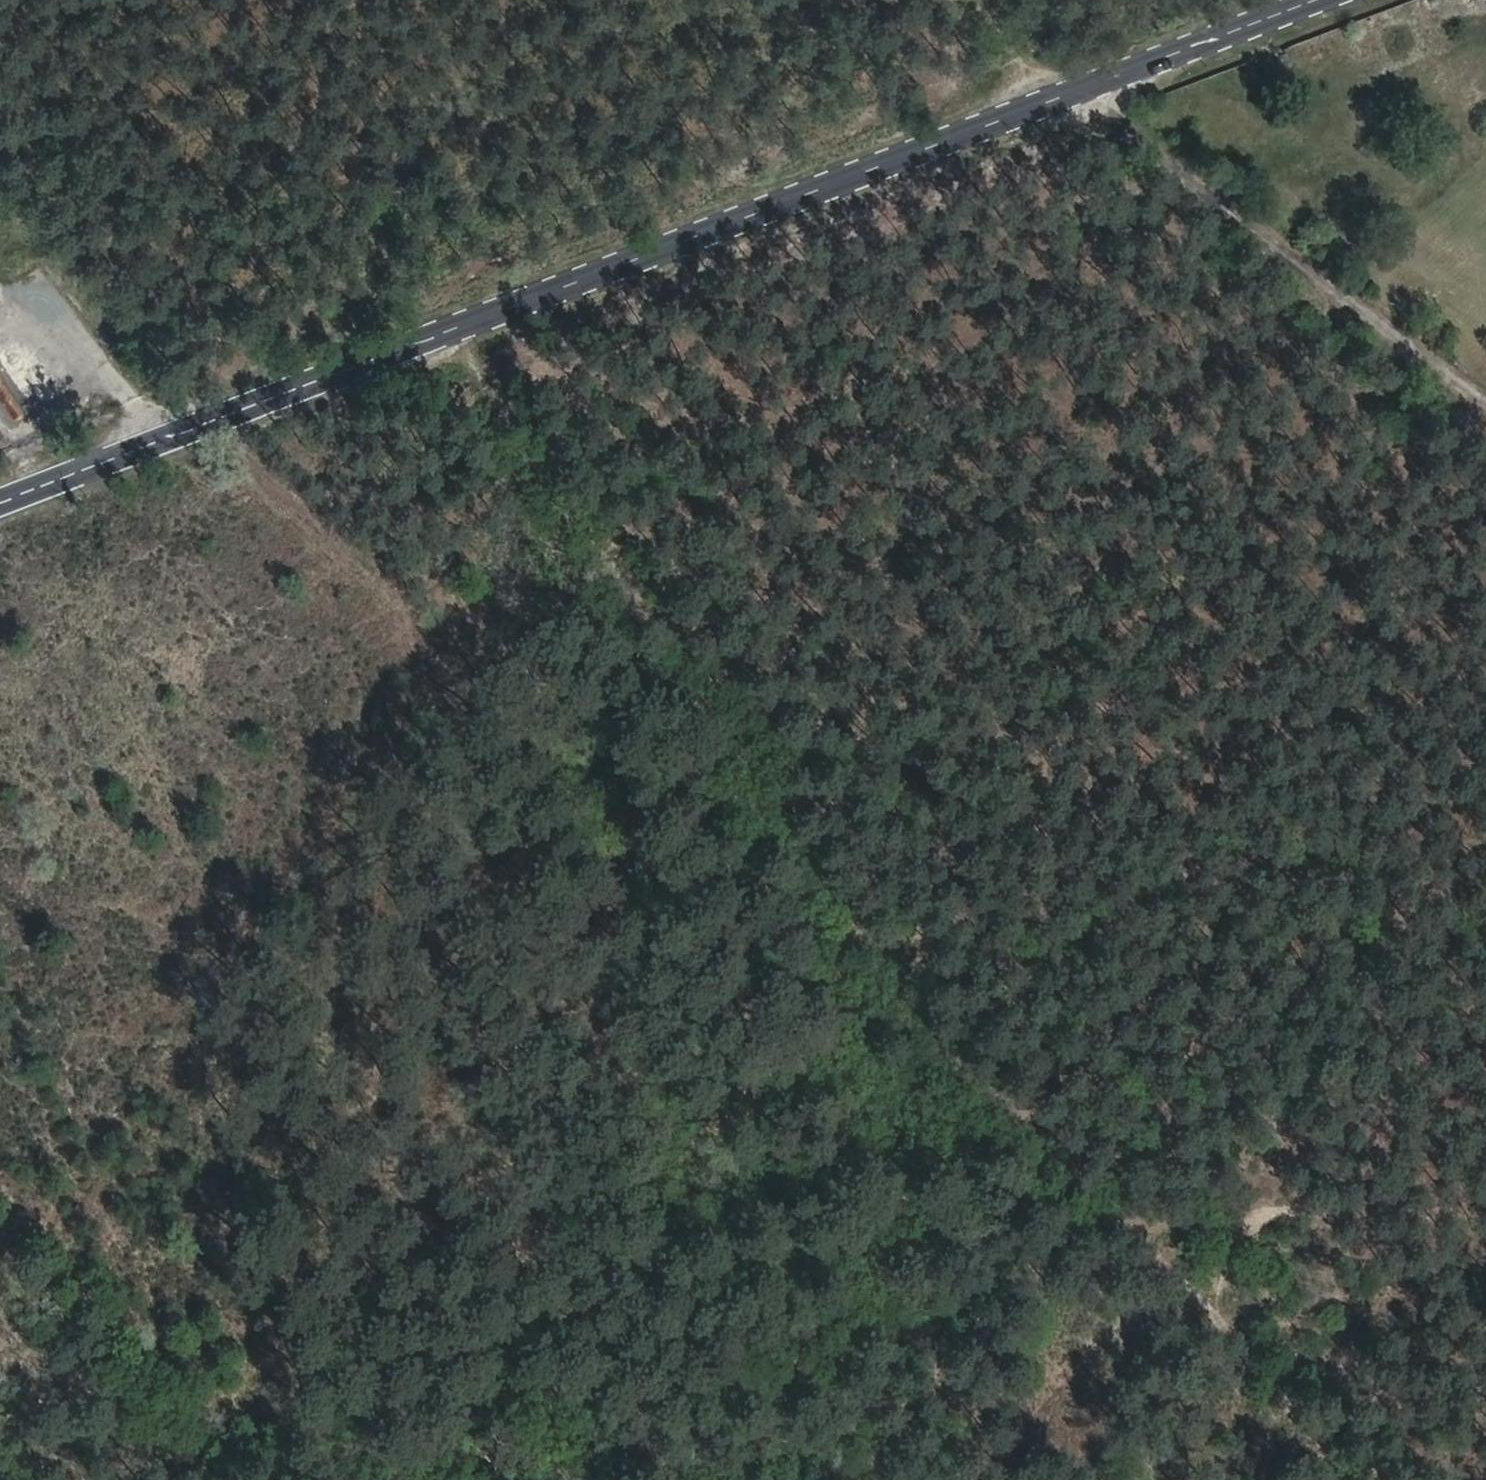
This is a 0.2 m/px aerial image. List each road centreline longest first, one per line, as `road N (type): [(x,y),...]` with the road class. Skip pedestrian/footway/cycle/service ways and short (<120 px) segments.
road 1 (secondary): [(0,498),(1319,0)]
road 2 (track): [(1485,400),(1083,85)]
road 3 (track): [(0,292),(107,374),(150,440)]
road 4 (track): [(975,0),(1083,85)]

